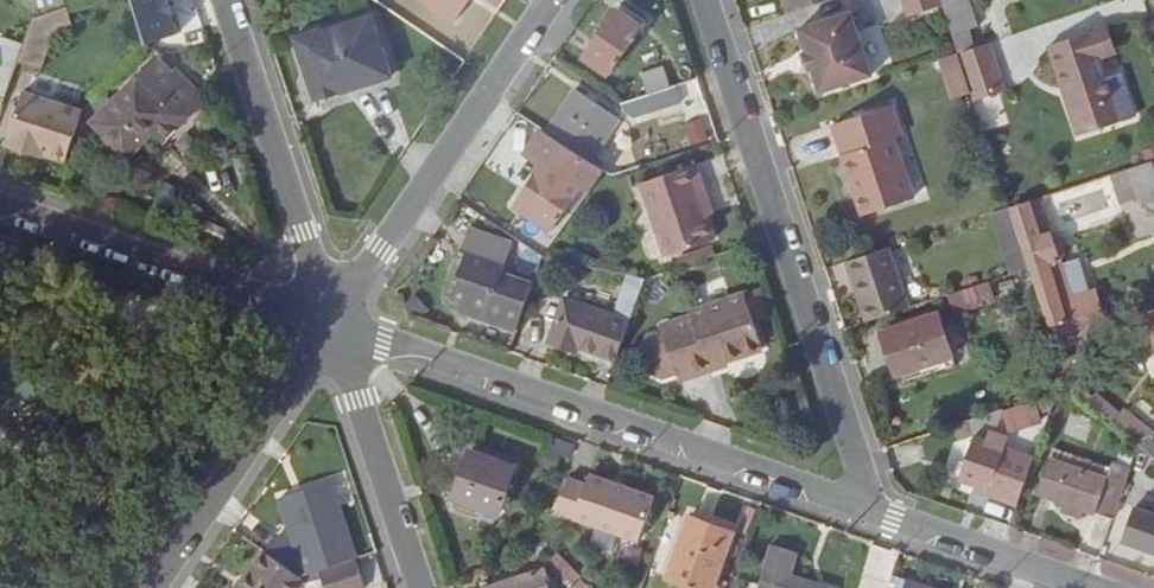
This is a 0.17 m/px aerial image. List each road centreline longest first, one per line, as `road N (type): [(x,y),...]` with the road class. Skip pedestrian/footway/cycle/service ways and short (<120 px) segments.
road 1 (residential): [(329,323),(866,509)]
road 2 (residential): [(692,0),(866,509)]
road 3 (residential): [(546,0),(329,323)]
road 4 (residential): [(0,209),(329,323)]
road 5 (residential): [(329,323),(221,0)]
road 6 (residential): [(329,323),(150,587)]
road 7 (residential): [(415,587),(329,323)]
road 8 (residential): [(866,509),(1094,587)]

